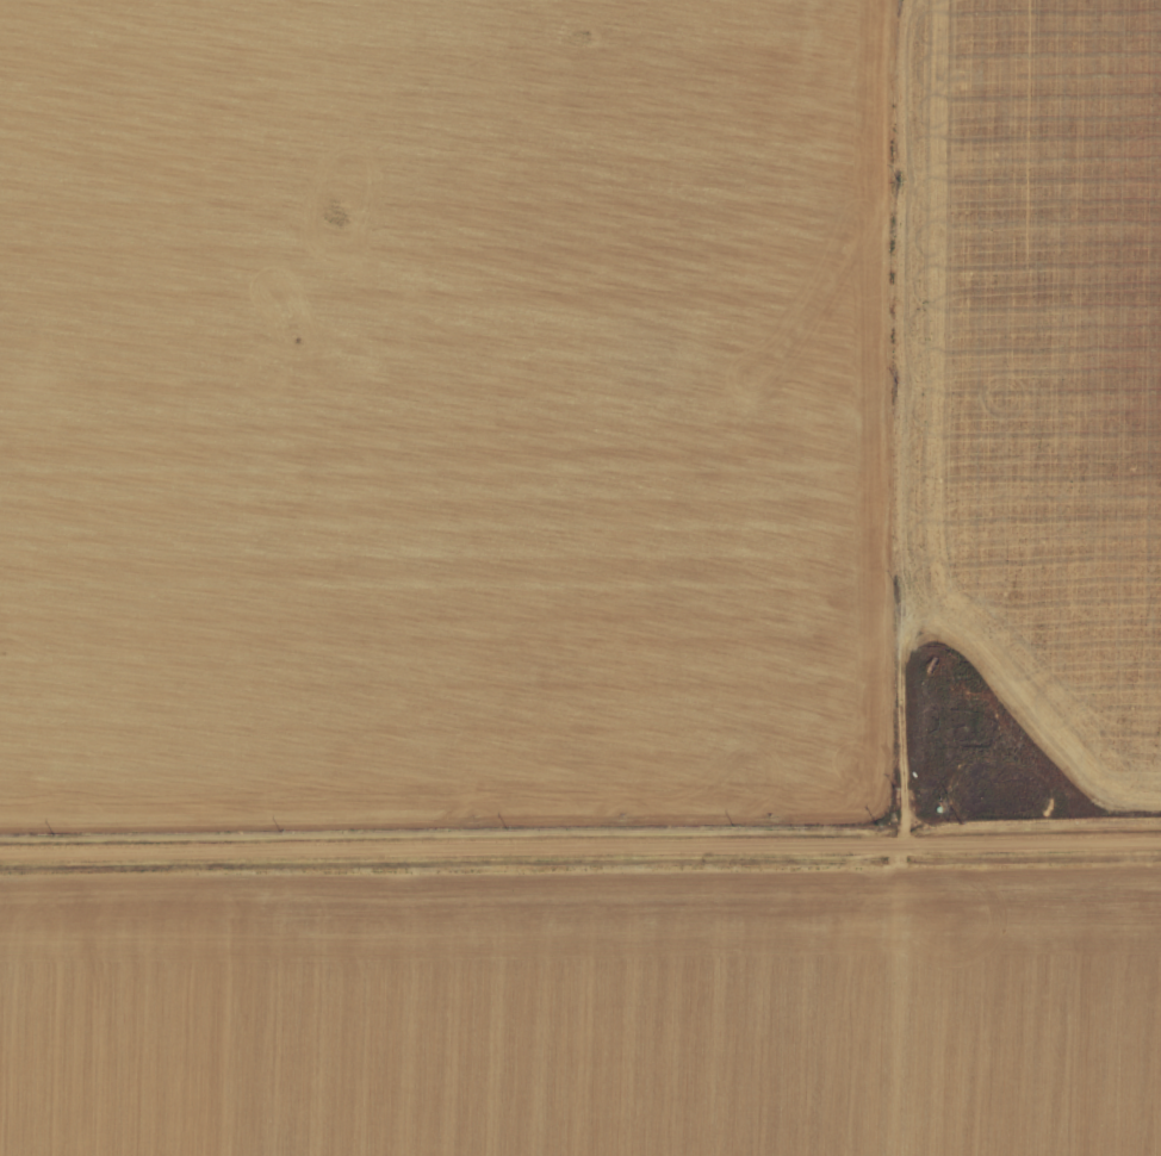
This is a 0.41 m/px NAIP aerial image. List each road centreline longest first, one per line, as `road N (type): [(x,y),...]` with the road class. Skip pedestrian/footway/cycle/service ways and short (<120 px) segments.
road 1 (residential): [(1160,843),(0,857)]

